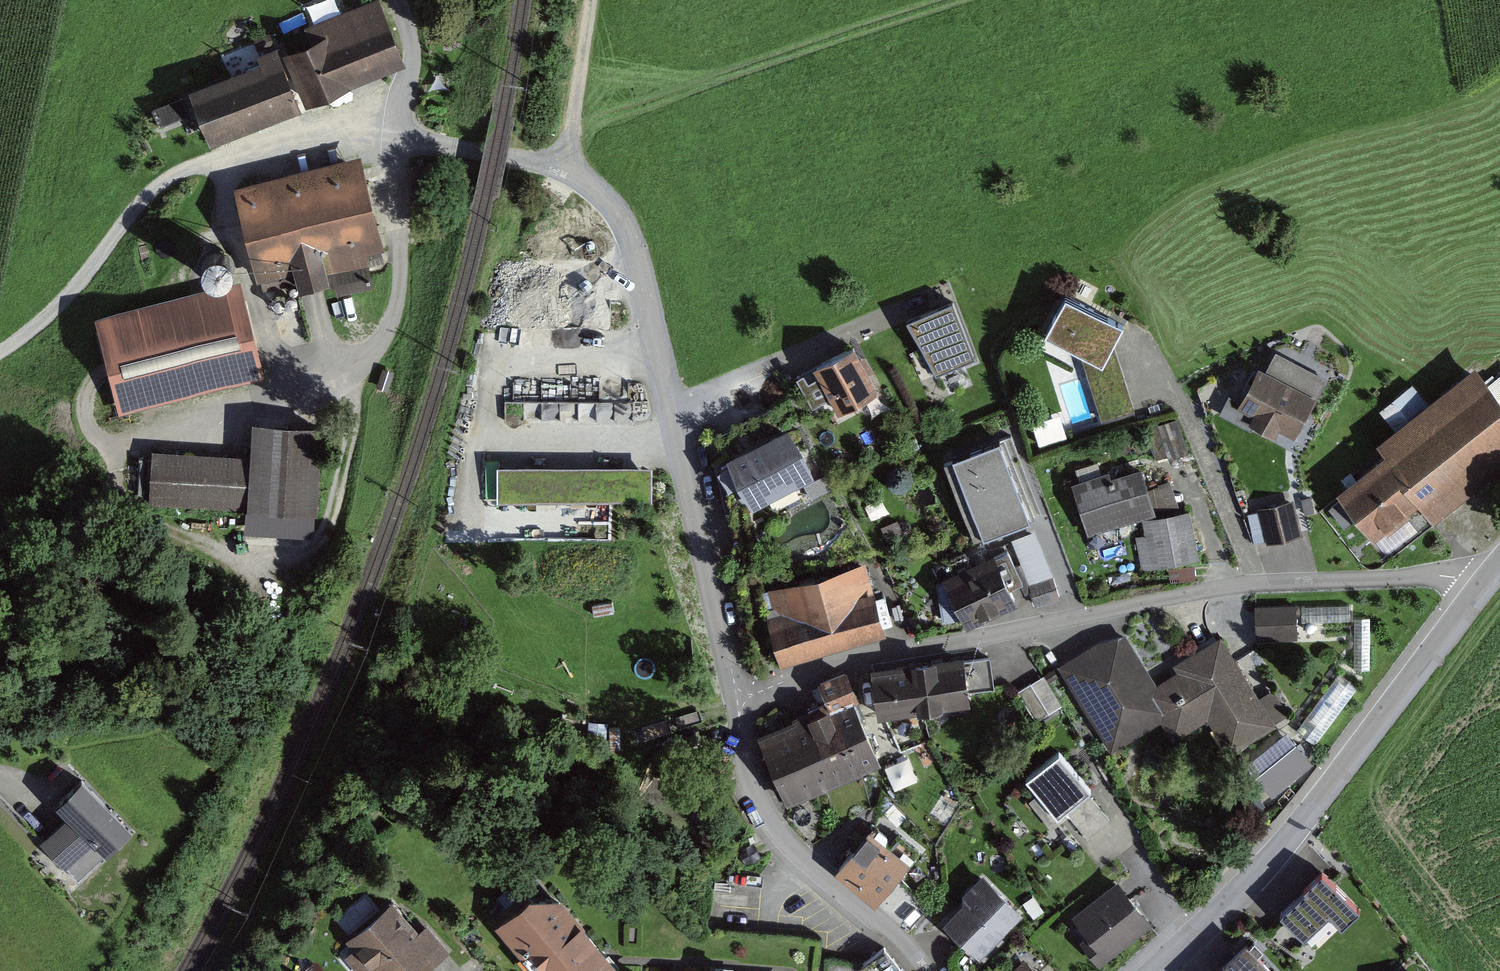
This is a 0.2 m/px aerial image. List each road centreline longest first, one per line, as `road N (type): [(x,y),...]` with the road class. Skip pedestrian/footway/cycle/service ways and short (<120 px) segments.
road 1 (track): [(99,383),(87,392),(85,415),(93,445),(127,497),(170,541),(265,567),(307,555),(334,512),(365,389),(396,314),(396,136)]
road 2 (residential): [(742,698),(857,658),(1234,587),(1432,575),(1458,578),(1478,593)]
road 3 (unclassified): [(1158,970),(1248,885),(1319,802),(1478,593)]
road 4 (track): [(396,136),(297,139),(177,172),(54,314),(0,357)]
road 5 (residential): [(396,136),(541,163),(595,192),(634,254),(671,409)]
road 6 (residential): [(742,698),(745,770),(772,825),(925,970)]
road 7 (track): [(93,445),(278,386),(387,338)]
road 8 (residential): [(949,292),(671,409)]
road 9 (residential): [(671,409),(742,698)]
road 10 (track): [(564,169),(593,0)]
road 11 (track): [(175,289),(224,208),(222,158)]
road 12 (track): [(401,0),(416,43),(396,136)]

